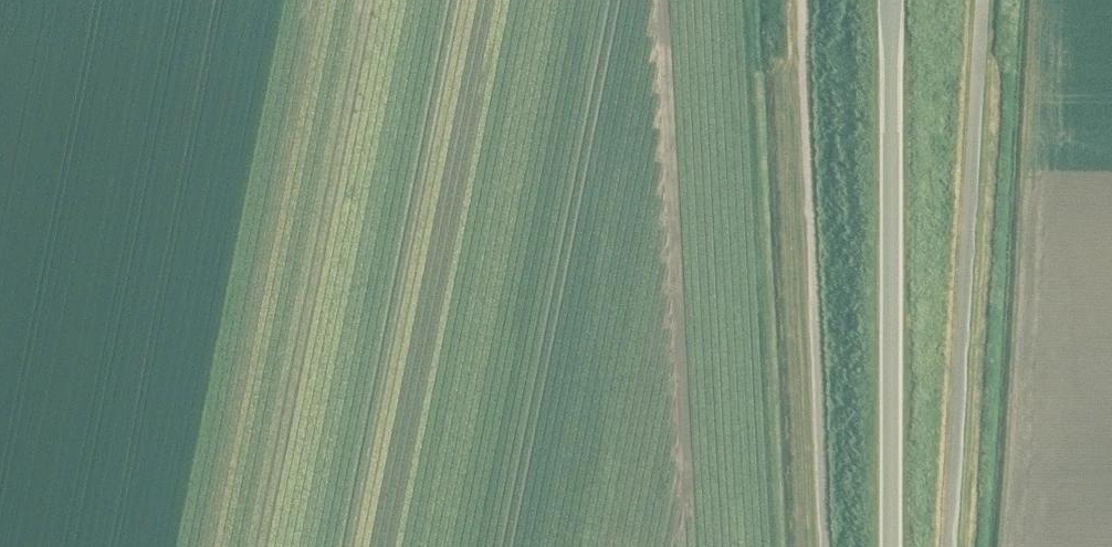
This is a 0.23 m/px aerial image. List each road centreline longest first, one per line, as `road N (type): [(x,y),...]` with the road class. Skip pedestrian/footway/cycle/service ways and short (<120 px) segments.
road 1 (unclassified): [(950,546),(982,0)]
road 2 (unclassified): [(801,0),(823,546)]
road 3 (unclassified): [(890,546),(890,0)]

